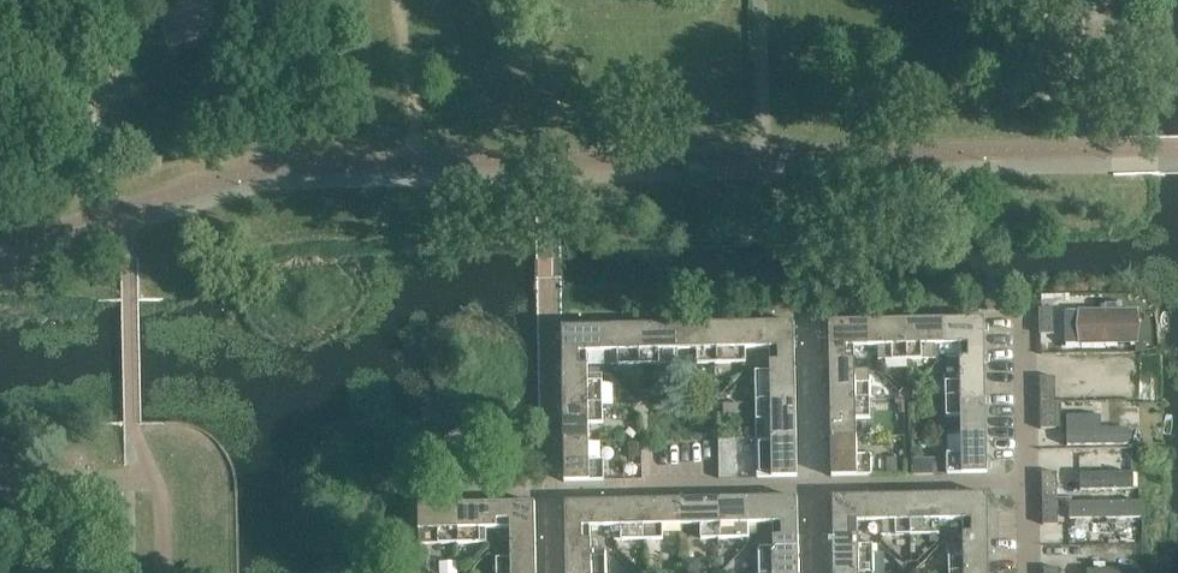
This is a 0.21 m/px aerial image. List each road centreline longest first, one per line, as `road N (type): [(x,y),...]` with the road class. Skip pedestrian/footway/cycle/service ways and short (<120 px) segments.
road 1 (residential): [(1031,572),(1027,311)]

